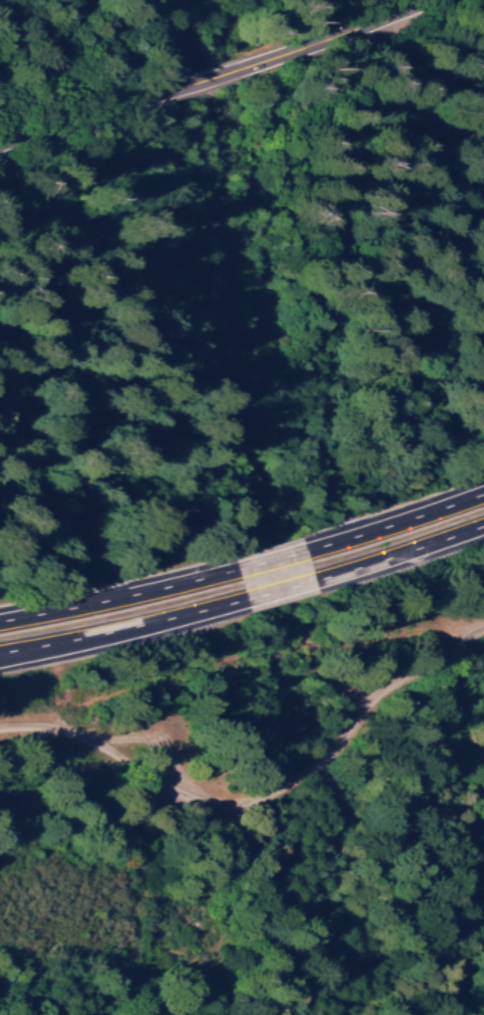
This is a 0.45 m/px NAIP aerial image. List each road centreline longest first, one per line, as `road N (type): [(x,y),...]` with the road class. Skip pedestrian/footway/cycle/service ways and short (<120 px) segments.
road 1 (motorway): [(0,658),(253,603)]
road 2 (motorway): [(242,573),(0,627)]
road 3 (tertiary): [(450,0),(253,74)]
road 4 (motorway): [(483,500),(304,557)]
road 5 (motorway): [(318,586),(483,533)]
road 6 (tertiary): [(159,106),(0,159)]

